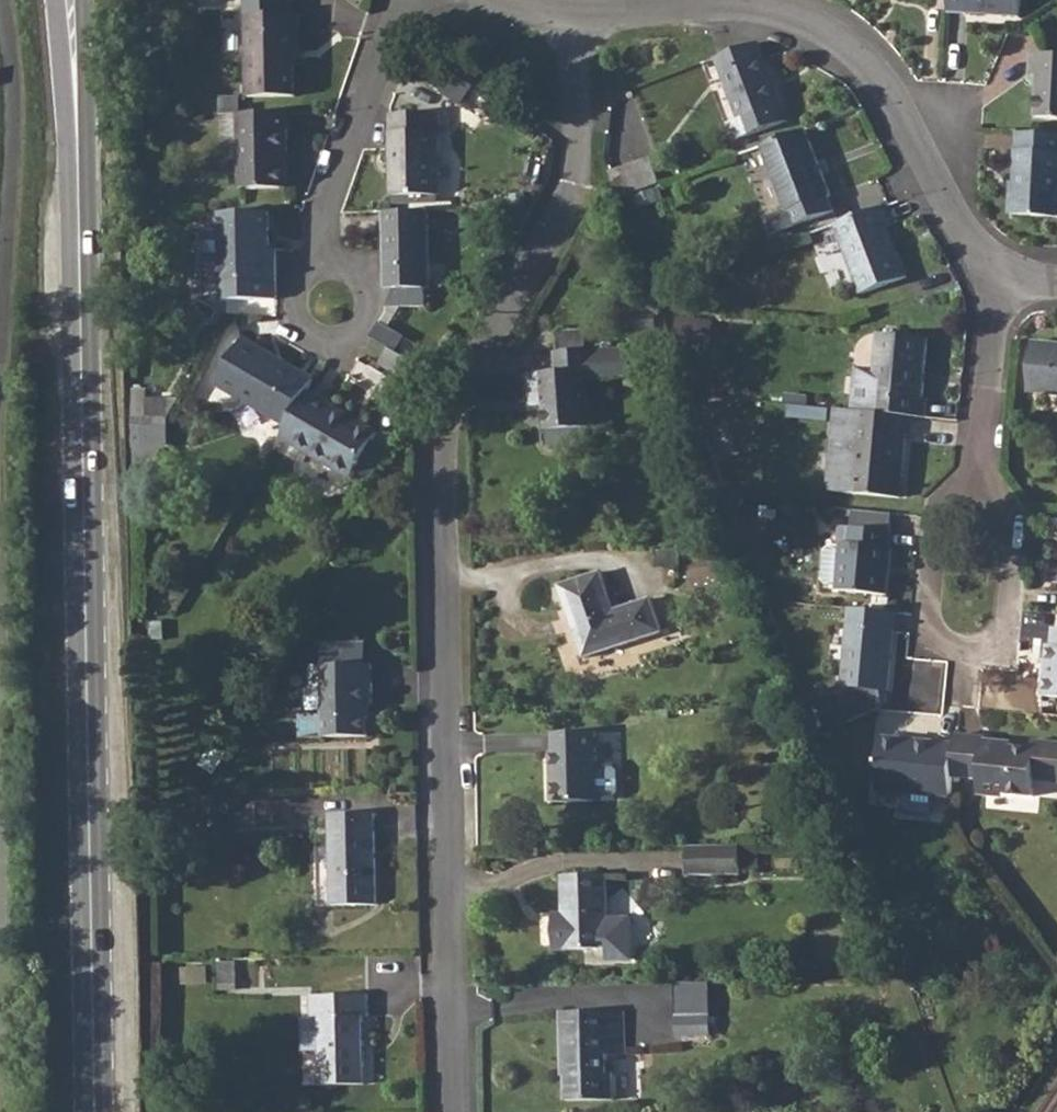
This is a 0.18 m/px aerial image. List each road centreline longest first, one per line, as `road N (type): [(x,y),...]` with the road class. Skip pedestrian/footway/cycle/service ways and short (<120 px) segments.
road 1 (residential): [(579,17),(573,186),(440,420),(460,1111)]
road 2 (secondary): [(94,1111),(79,133)]
road 3 (residential): [(579,17),(723,2),(812,26),(868,71),(1000,289)]
road 4 (residential): [(975,484),(1013,515),(1007,620),(984,643),(945,639),(926,619),(938,499)]
road 5 (residential): [(331,304),(321,210),(406,0)]
road 6 (residential): [(975,484),(1000,289)]
road 7 (secondary): [(56,0),(79,133)]
road 8 (secondary): [(79,133),(75,0)]

